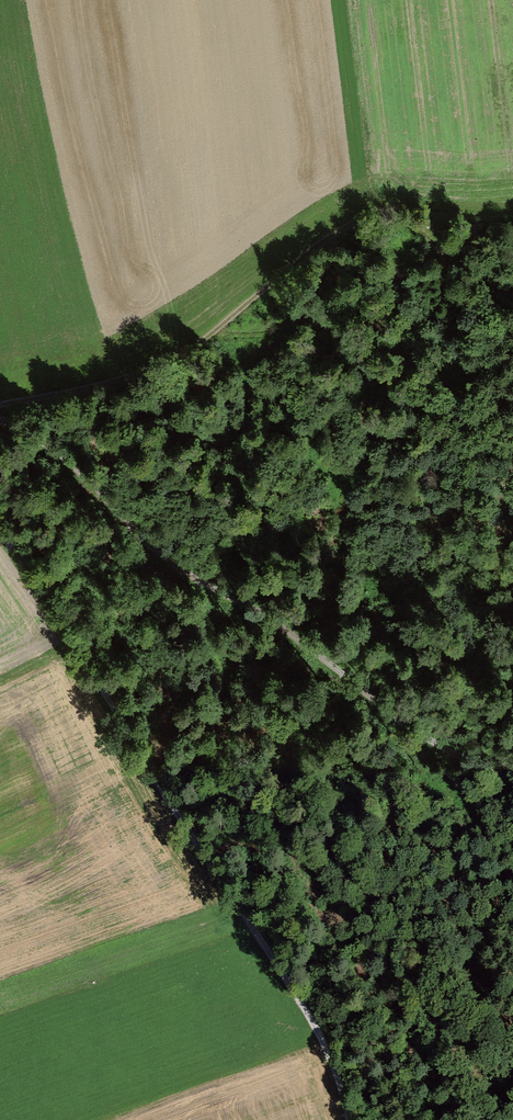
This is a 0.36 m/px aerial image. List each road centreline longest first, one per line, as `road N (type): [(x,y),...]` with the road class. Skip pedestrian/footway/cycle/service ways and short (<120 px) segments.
road 1 (track): [(347,1119),(318,1035),(0,534)]
road 2 (track): [(512,788),(428,743),(293,639),(179,570),(66,467),(0,429)]
road 3 (track): [(0,406),(144,367),(242,309),(314,248),(366,222),(512,209)]

